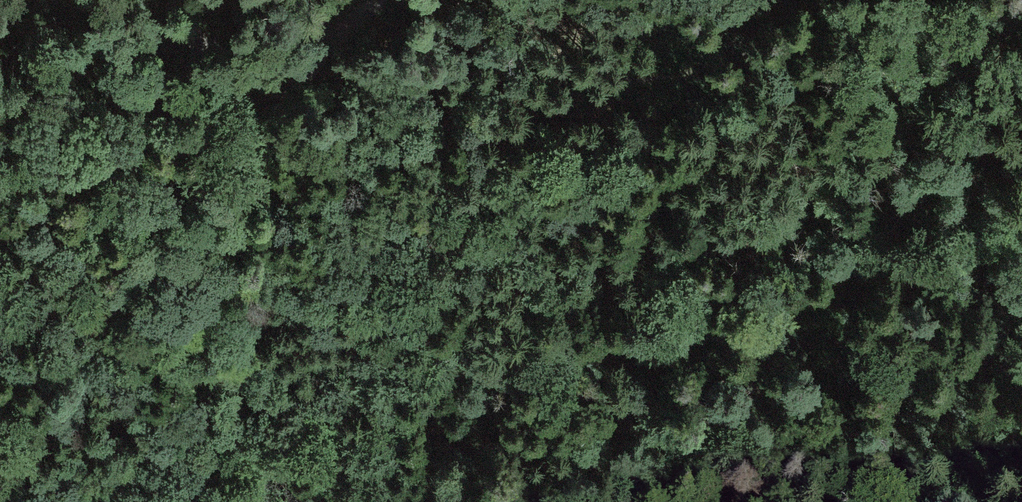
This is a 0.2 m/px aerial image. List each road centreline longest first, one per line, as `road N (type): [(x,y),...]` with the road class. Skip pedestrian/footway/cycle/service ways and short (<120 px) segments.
road 1 (track): [(1021,145),(948,155),(852,263),(823,277),(743,305),(631,329),(266,382),(207,409),(70,501)]
road 2 (track): [(0,122),(79,51),(123,30),(170,28),(204,45),(249,129),(361,138),(727,63),(817,0)]
road 3 (track): [(0,488),(249,129),(377,0)]
road 4 (track): [(204,45),(280,52),(342,35)]

